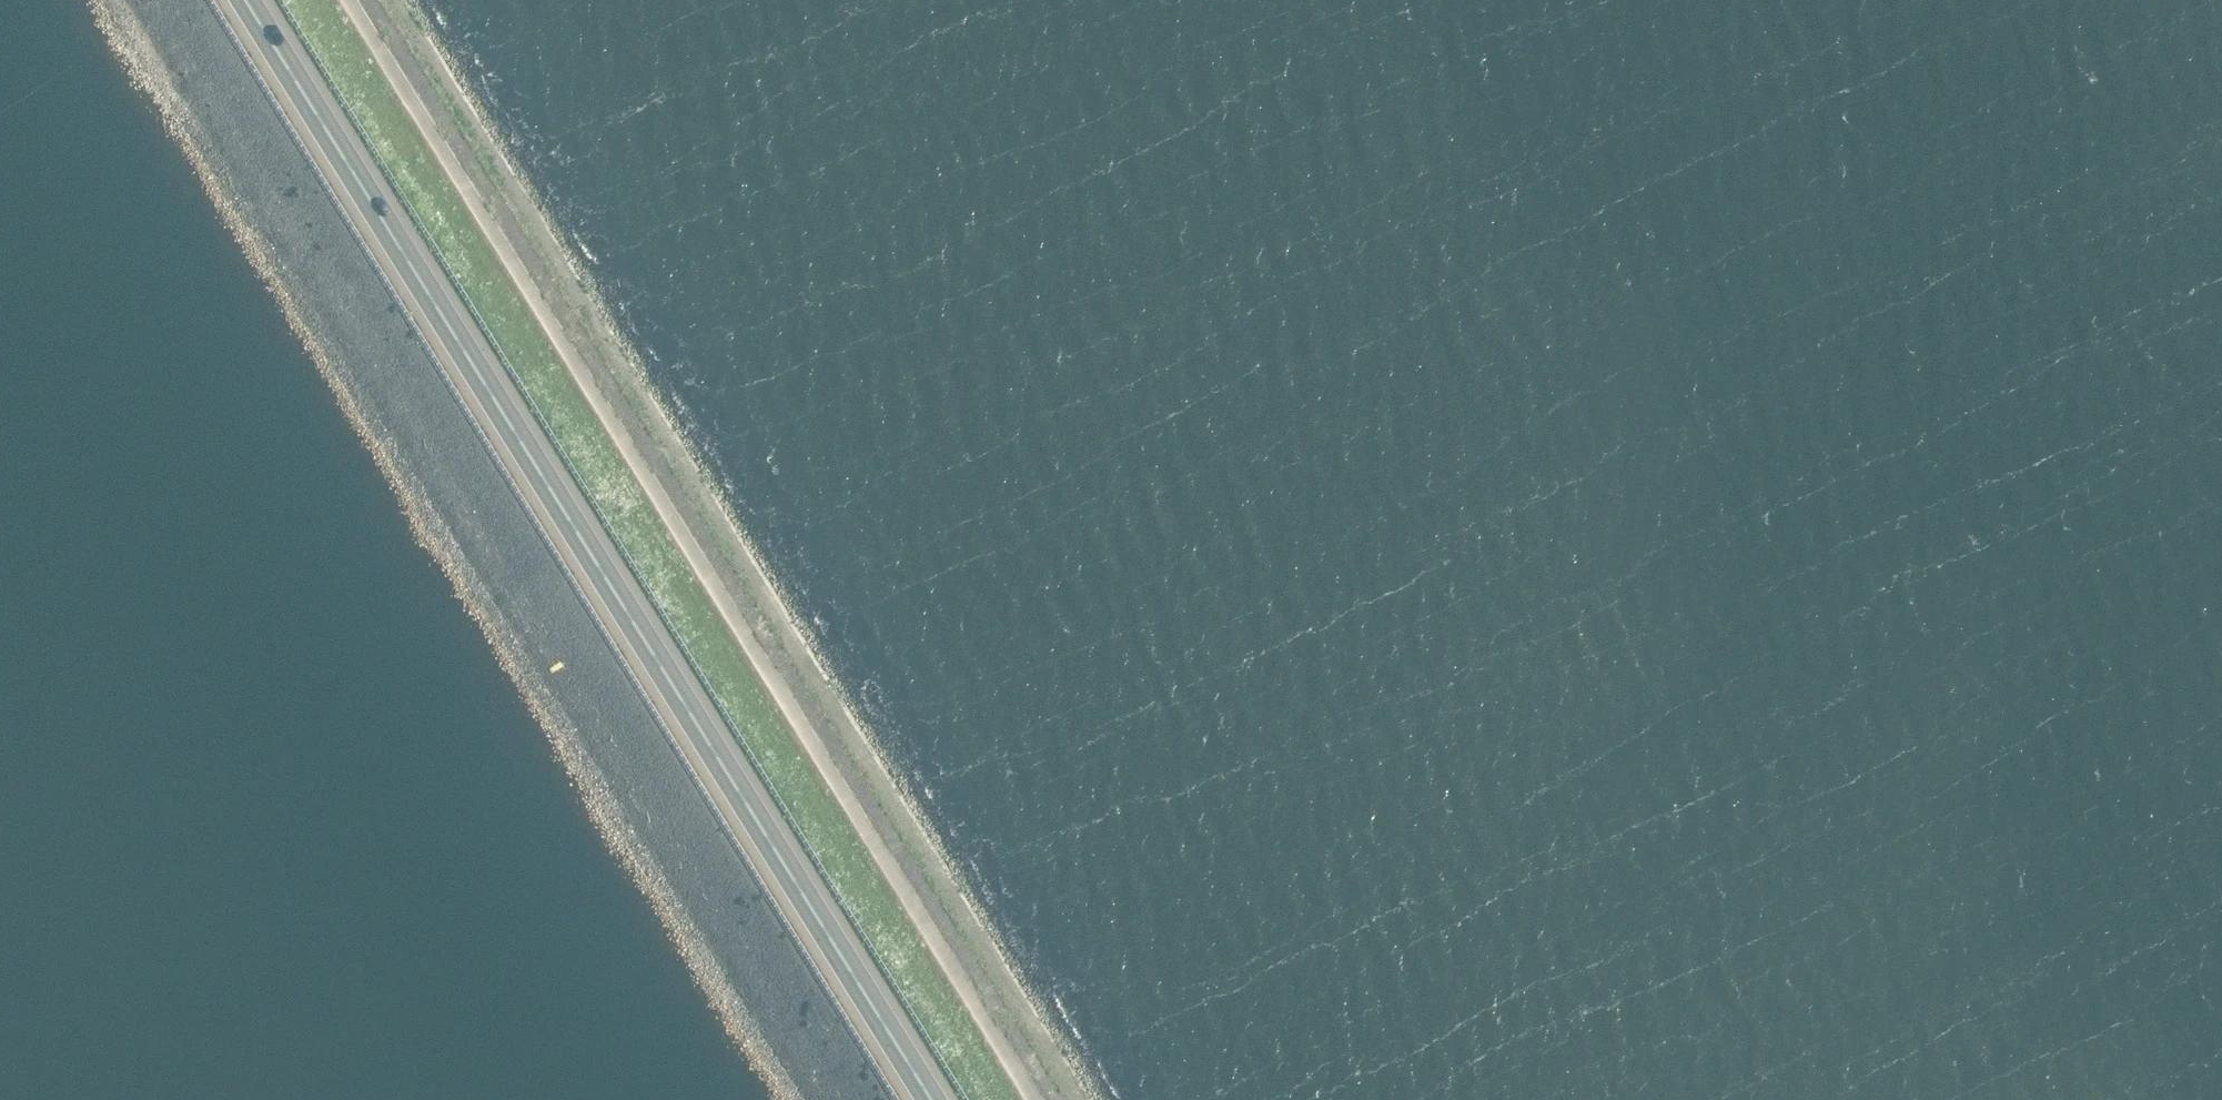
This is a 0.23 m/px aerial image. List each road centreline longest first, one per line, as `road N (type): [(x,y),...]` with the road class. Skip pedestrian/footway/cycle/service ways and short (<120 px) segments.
road 1 (trunk): [(909,1099),(225,0)]

